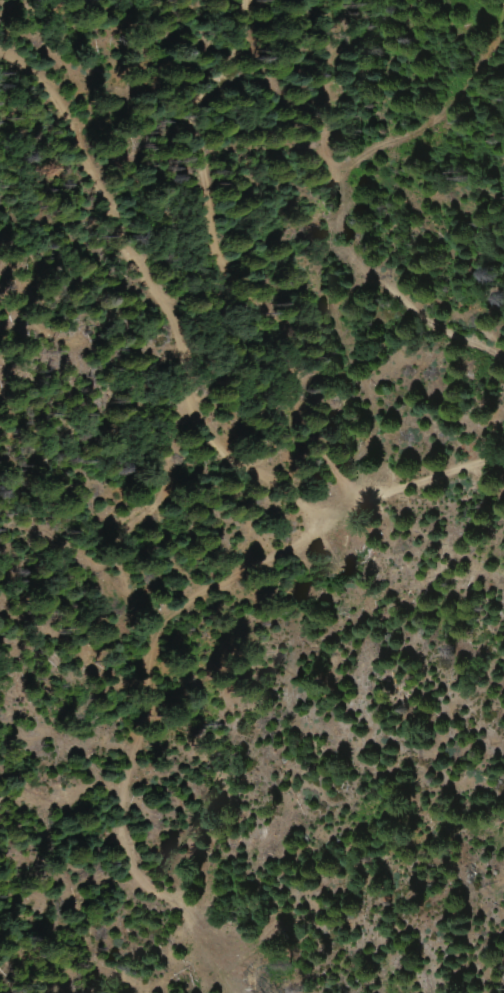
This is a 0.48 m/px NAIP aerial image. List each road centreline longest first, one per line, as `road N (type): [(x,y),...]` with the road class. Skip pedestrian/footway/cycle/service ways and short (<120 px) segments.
road 1 (track): [(503,557),(385,502),(343,472),(304,387),(301,340),(236,256),(210,184),(213,134),(233,85),(247,11),(242,0)]

